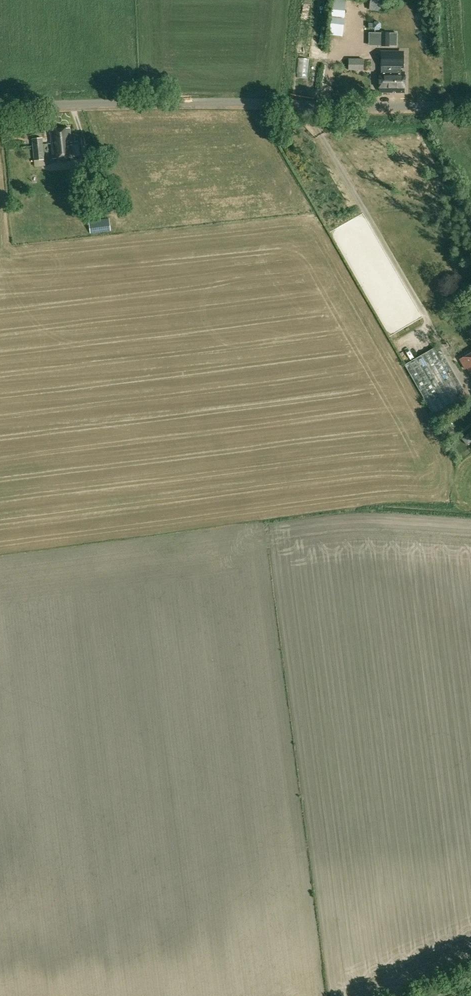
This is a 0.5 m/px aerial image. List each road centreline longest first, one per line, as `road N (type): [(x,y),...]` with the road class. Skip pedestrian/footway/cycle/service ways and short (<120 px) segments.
road 1 (unclassified): [(470,93),(0,107)]

